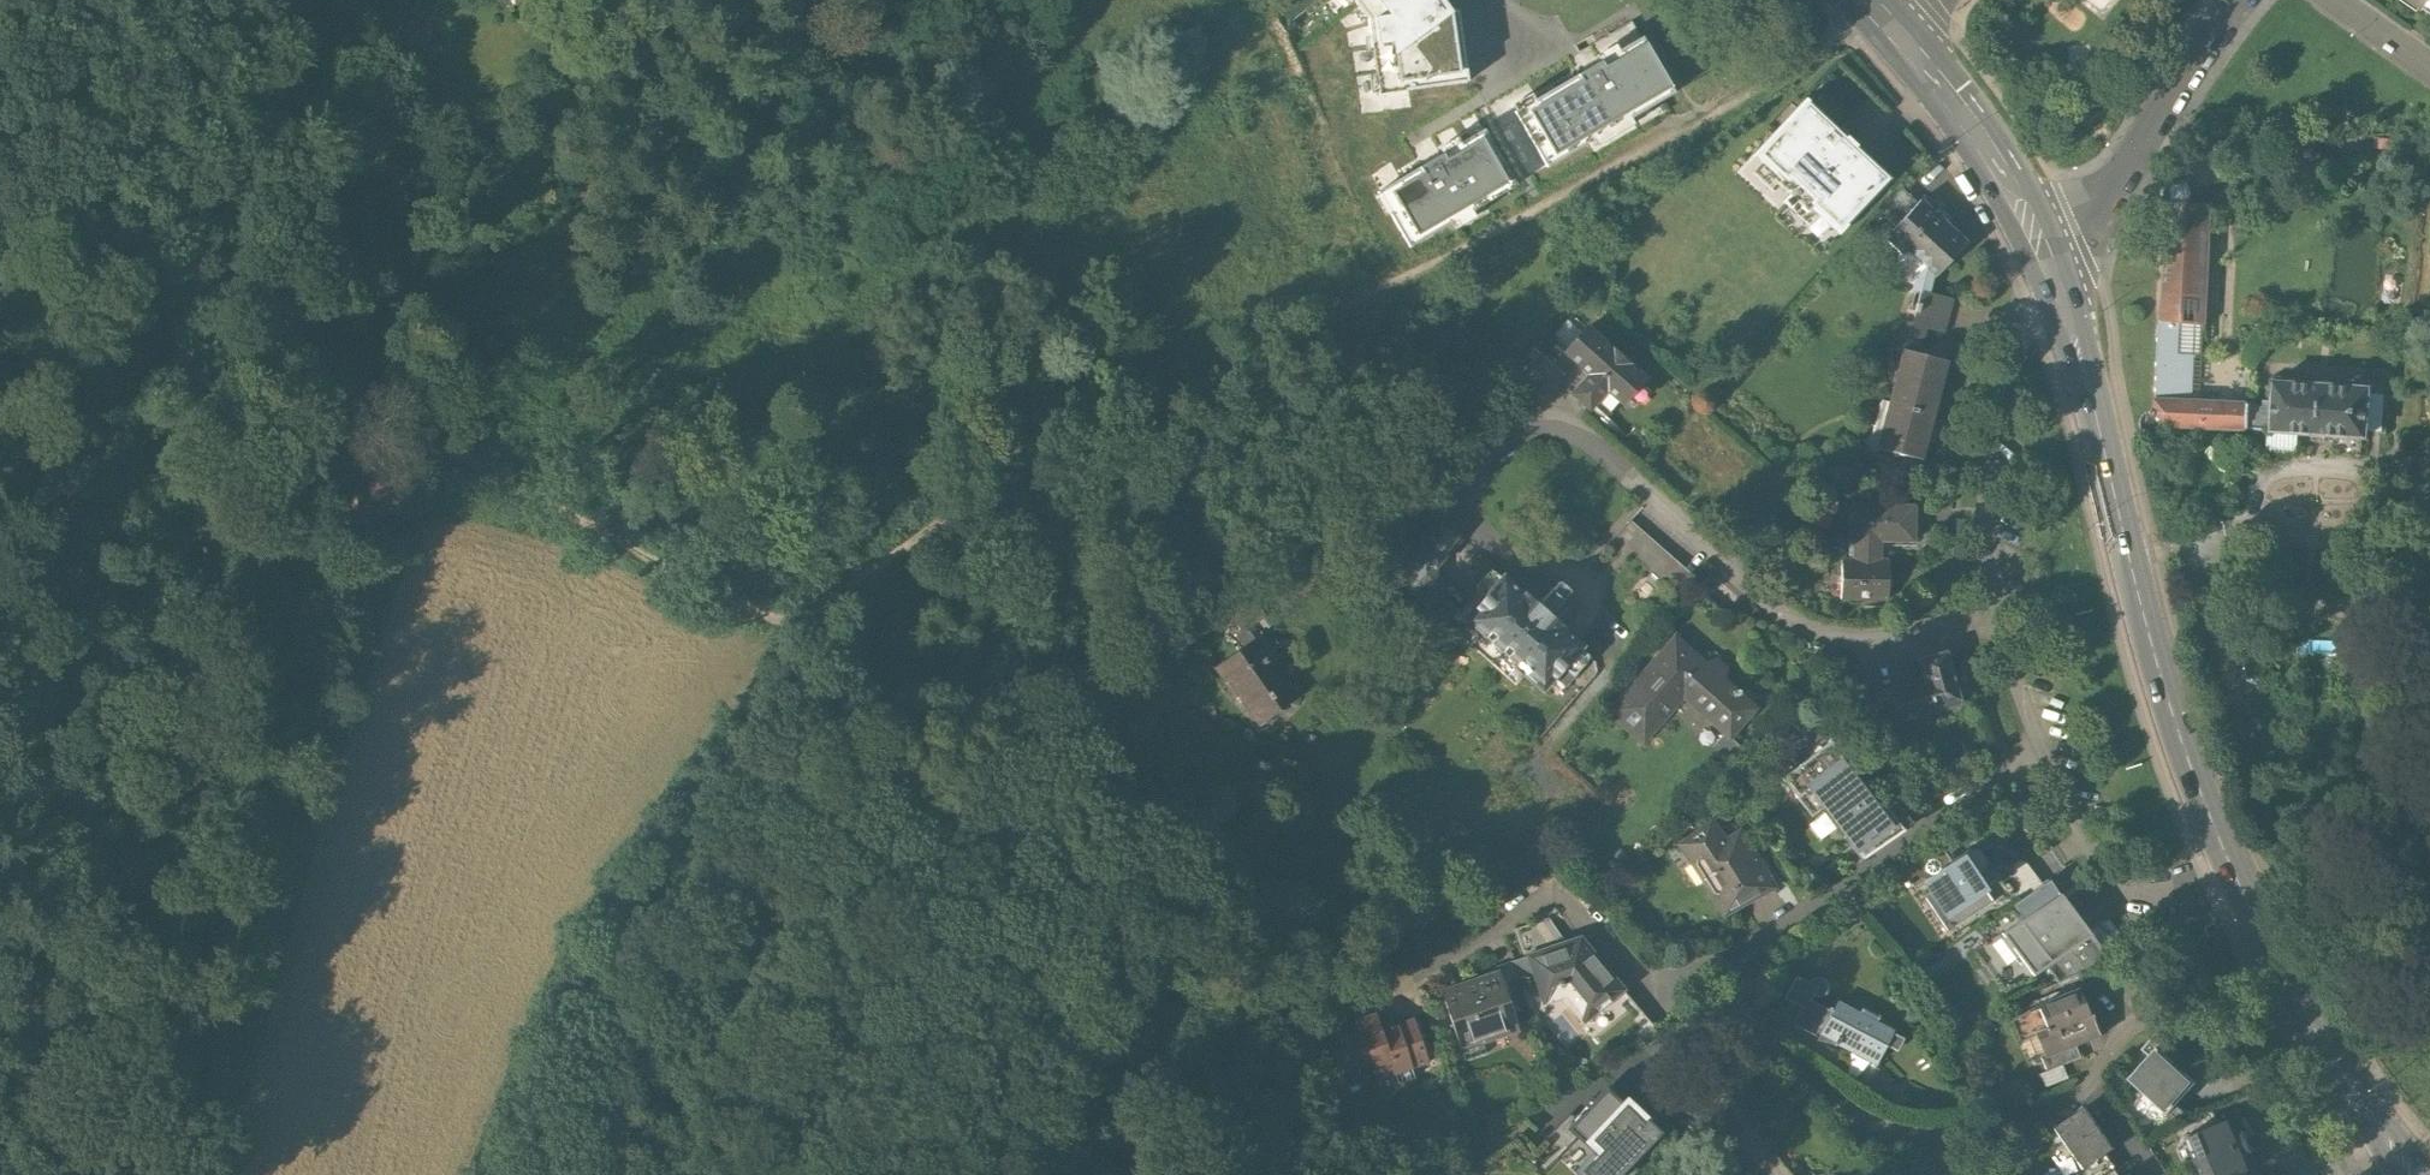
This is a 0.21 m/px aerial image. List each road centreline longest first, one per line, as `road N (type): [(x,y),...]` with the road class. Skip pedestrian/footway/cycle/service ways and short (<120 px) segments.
road 1 (track): [(1875,3),(1758,91),(803,610),(775,614),(735,602),(452,454),(415,441),(350,440)]
road 2 (residential): [(2322,1174),(2292,1173),(2231,1067),(2190,1030),(2161,1018),(2136,1022),(2086,1086),(2041,1117),(1940,1139),(1888,1132),(1758,1040),(1735,1030),(1710,1033),(1698,1053),(1703,1077),(1778,1174)]
road 3 (residential): [(2000,618),(1882,638),(1817,631),(1789,616),(1573,432),(1529,432),(1476,459),(1470,512),(1488,538),(1522,562),(1579,576)]
road 4 (residential): [(2045,757),(1765,944),(1706,969),(1670,978),(1648,974),(1570,896),(1542,896),(1417,978)]
road 5 (primary): [(2049,267),(2087,378),(2148,635),(2235,877)]
road 6 (residential): [(2049,267),(1998,391),(1987,451),(1986,534),(2000,618)]
road 7 (tertiary): [(2049,267),(2239,0)]
road 8 (primary): [(2235,877),(2321,1045),(2381,1135)]
road 9 (primary): [(1900,31),(1997,160),(2049,267)]
road 10 (residential): [(2045,757),(2099,864),(2122,886),(2192,891),(2235,877)]
road 11 (residential): [(2000,618),(2045,757)]

